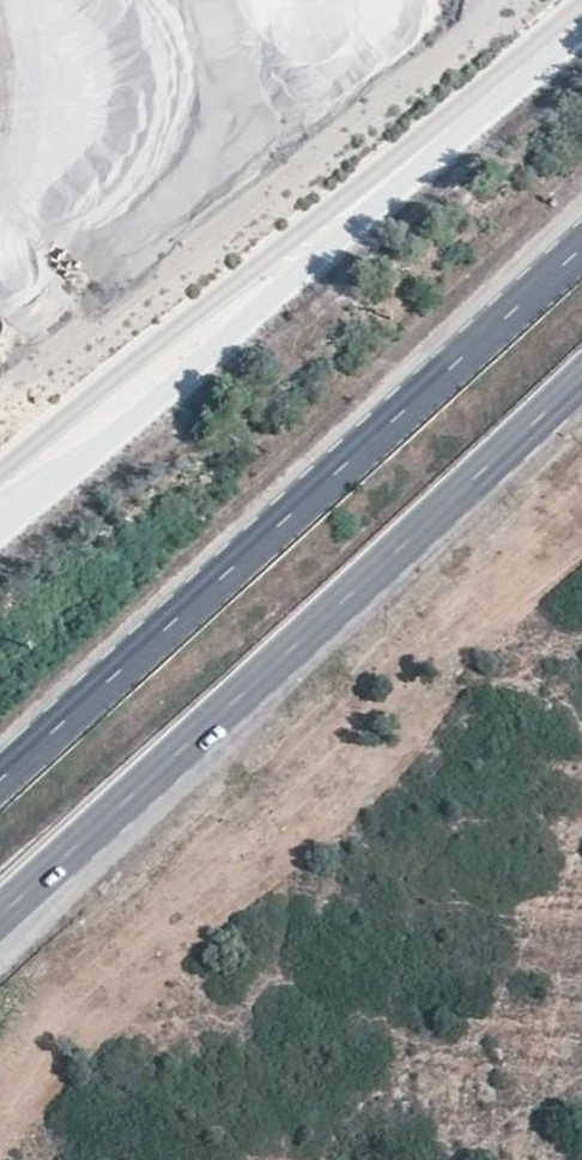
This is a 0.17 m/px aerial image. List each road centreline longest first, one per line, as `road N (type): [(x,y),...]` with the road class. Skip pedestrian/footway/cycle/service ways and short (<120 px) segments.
road 1 (primary): [(0,912),(581,374)]
road 2 (primary): [(581,247),(0,780)]
road 3 (unclassified): [(0,526),(284,290),(294,255)]
road 4 (unclassified): [(581,15),(294,255)]
road 5 (unclassified): [(294,255),(264,259),(0,466)]

